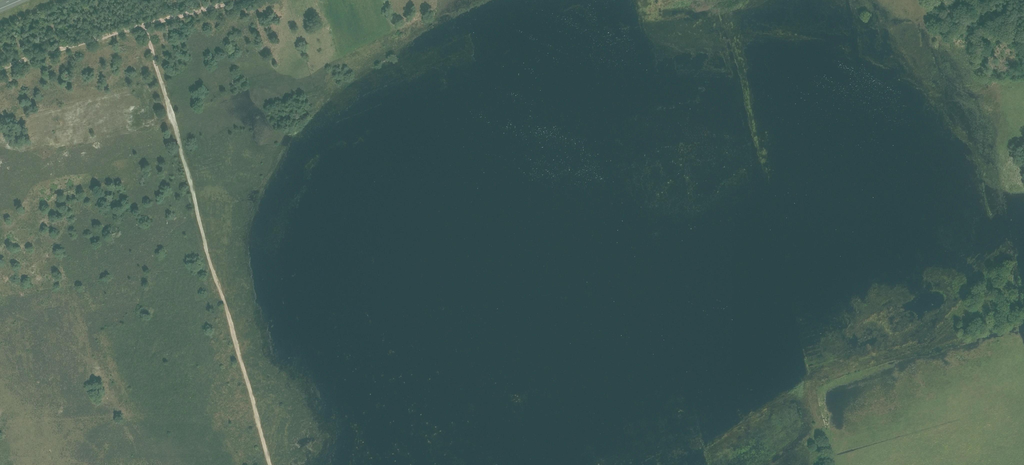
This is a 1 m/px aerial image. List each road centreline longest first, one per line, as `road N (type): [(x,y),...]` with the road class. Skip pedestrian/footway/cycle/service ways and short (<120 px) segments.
road 1 (track): [(144,24),(0,72)]

